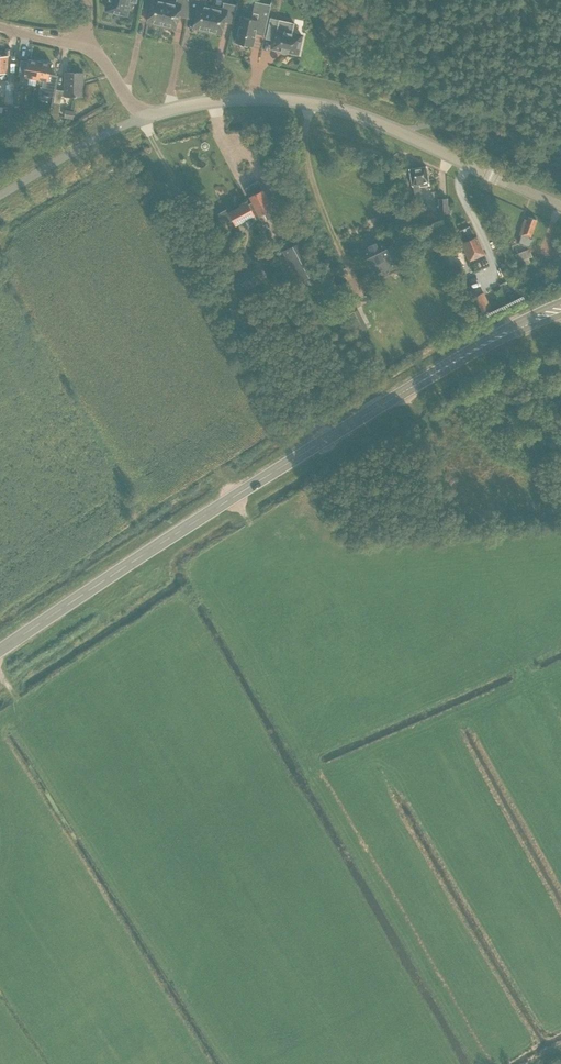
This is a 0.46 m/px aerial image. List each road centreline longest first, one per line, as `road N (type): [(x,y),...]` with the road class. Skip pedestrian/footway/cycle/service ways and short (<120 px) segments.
road 1 (primary): [(0,650),(434,374)]
road 2 (unclassified): [(560,205),(335,108),(235,99),(145,117)]
road 3 (unclassified): [(0,196),(145,117)]
road 4 (primary): [(560,301),(434,374)]
road 5 (primary): [(434,374),(560,315)]

